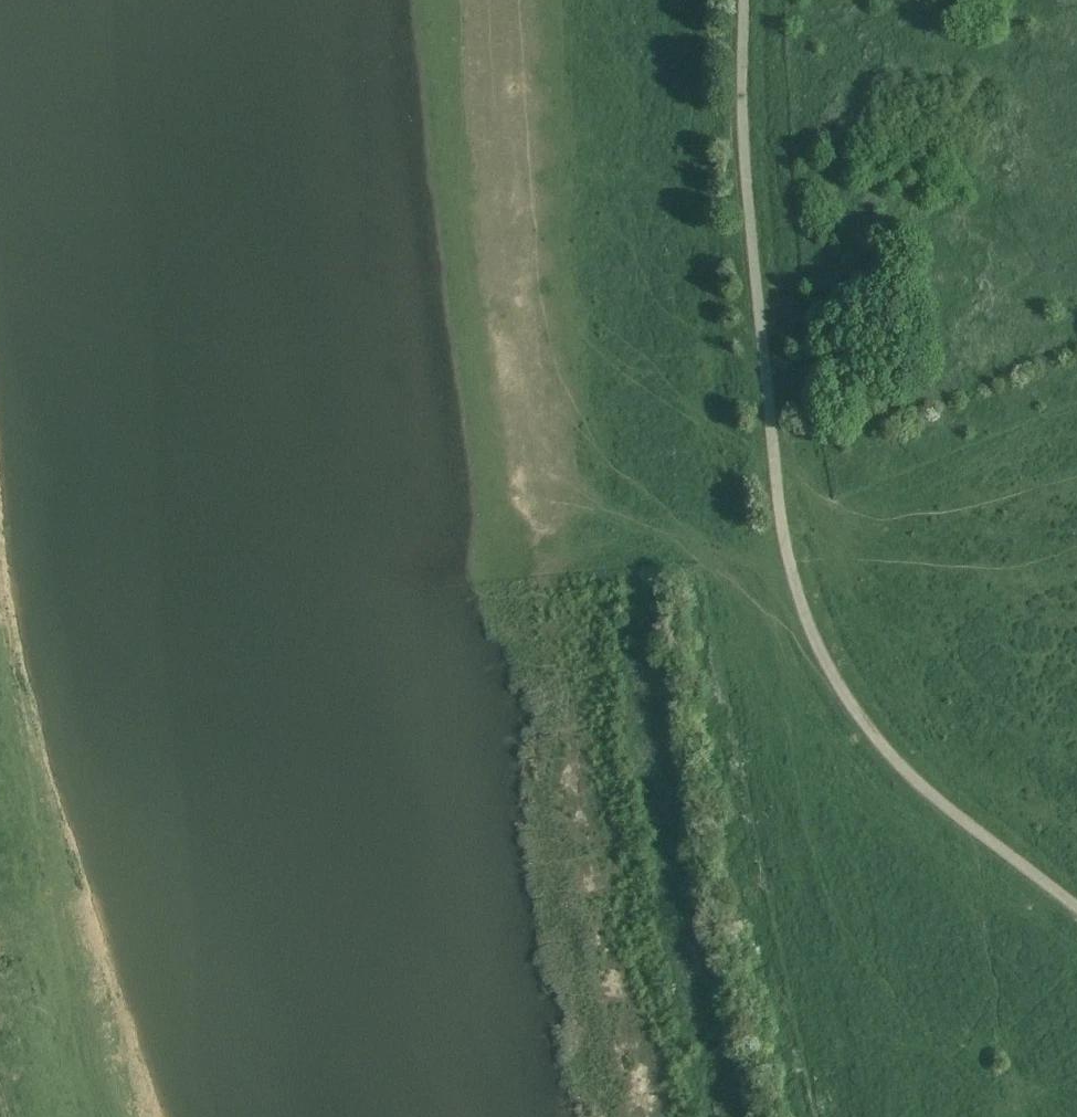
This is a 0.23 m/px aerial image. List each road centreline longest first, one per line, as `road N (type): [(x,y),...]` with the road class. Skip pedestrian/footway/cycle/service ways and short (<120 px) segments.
road 1 (unclassified): [(1076,906),(947,808),(868,728),(817,643),(784,533)]

